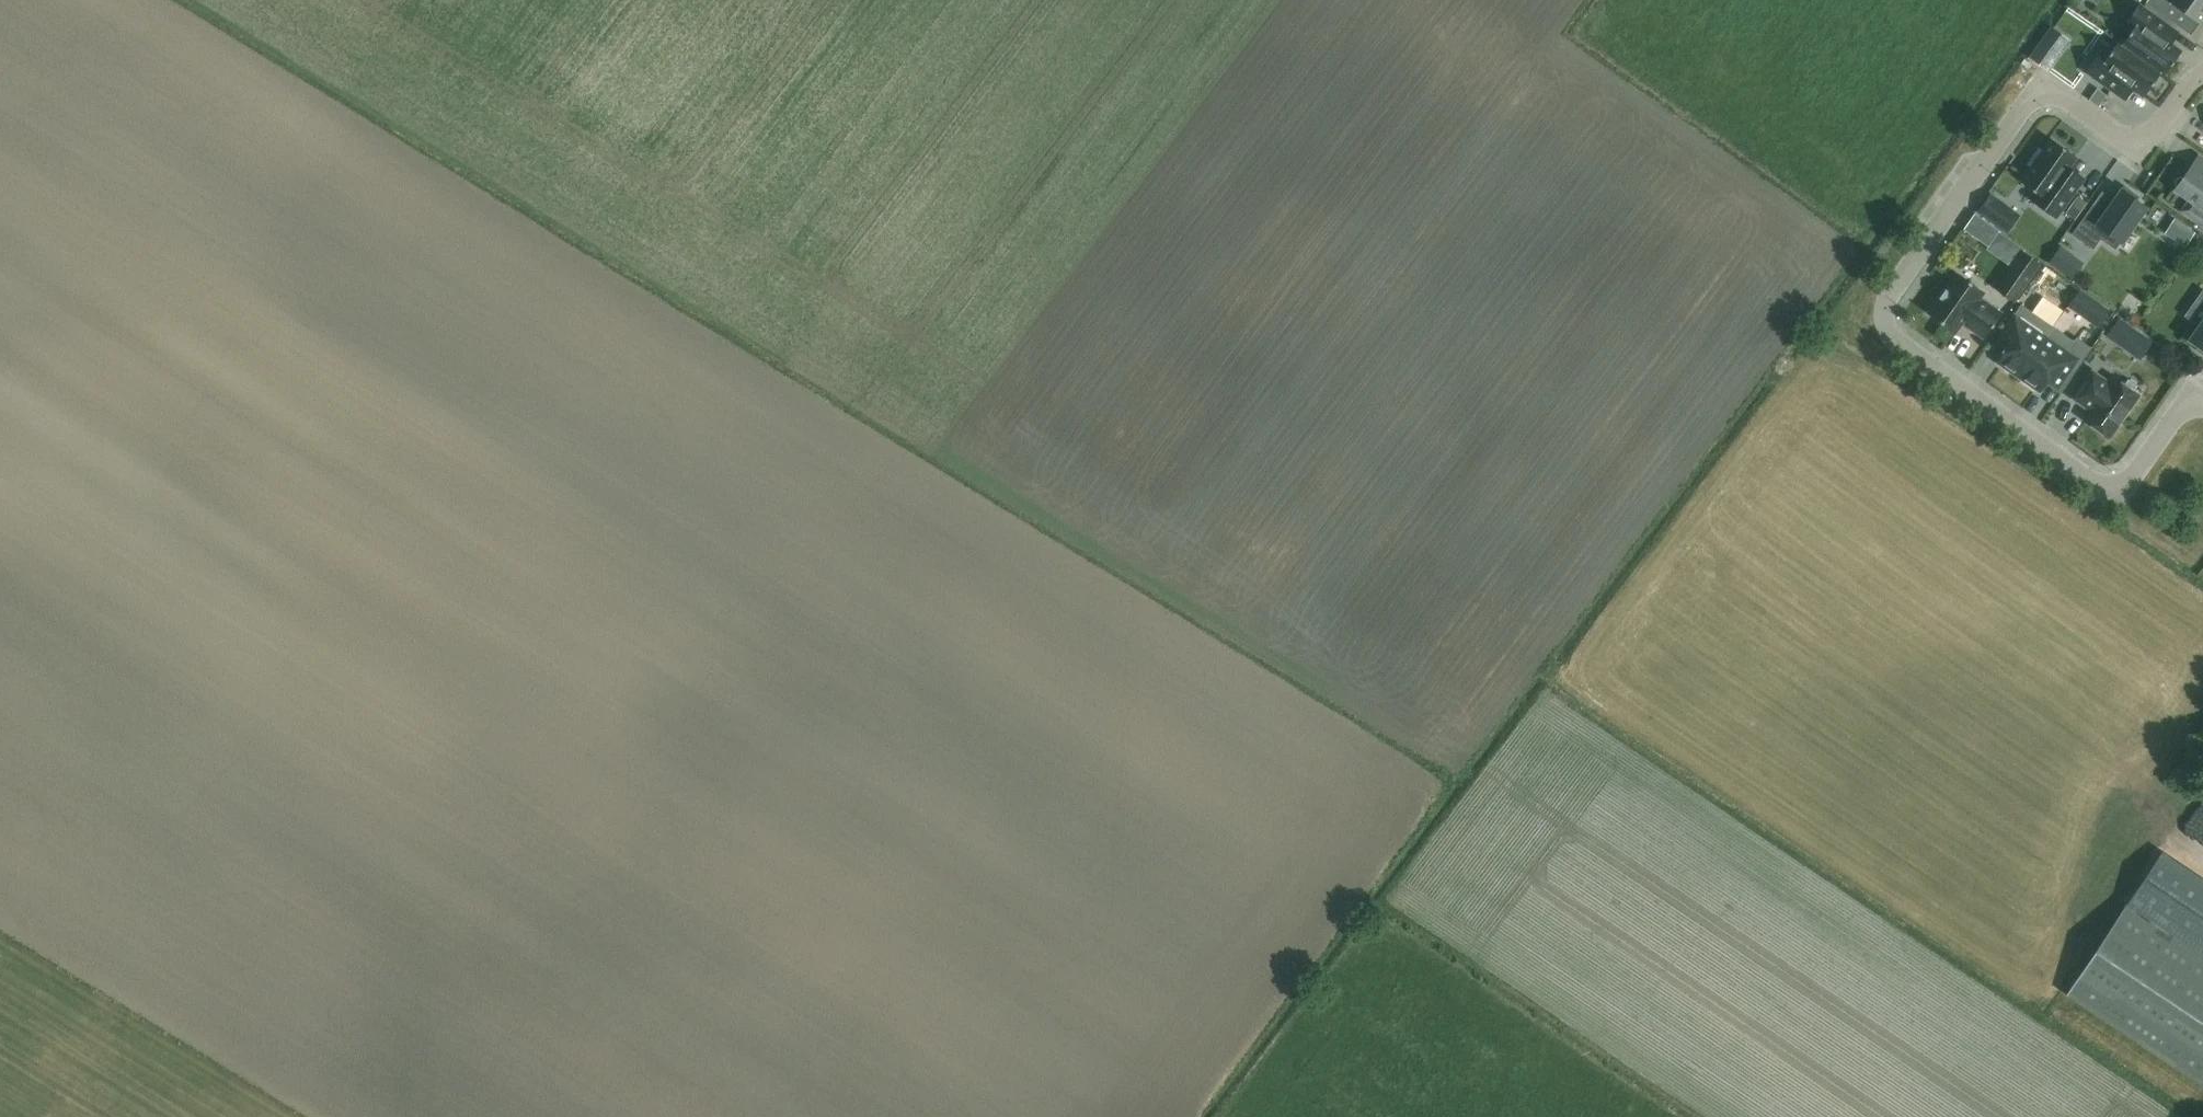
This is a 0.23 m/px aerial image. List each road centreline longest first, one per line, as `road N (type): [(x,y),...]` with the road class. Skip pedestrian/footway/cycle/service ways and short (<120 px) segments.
road 1 (residential): [(2202,405),(2194,402),(2179,414),(2134,479),(2100,485),(1898,344),(1886,320),(1892,291),(2029,104),(2049,92),(2065,95),(2124,138),(2145,143),(2202,73)]

